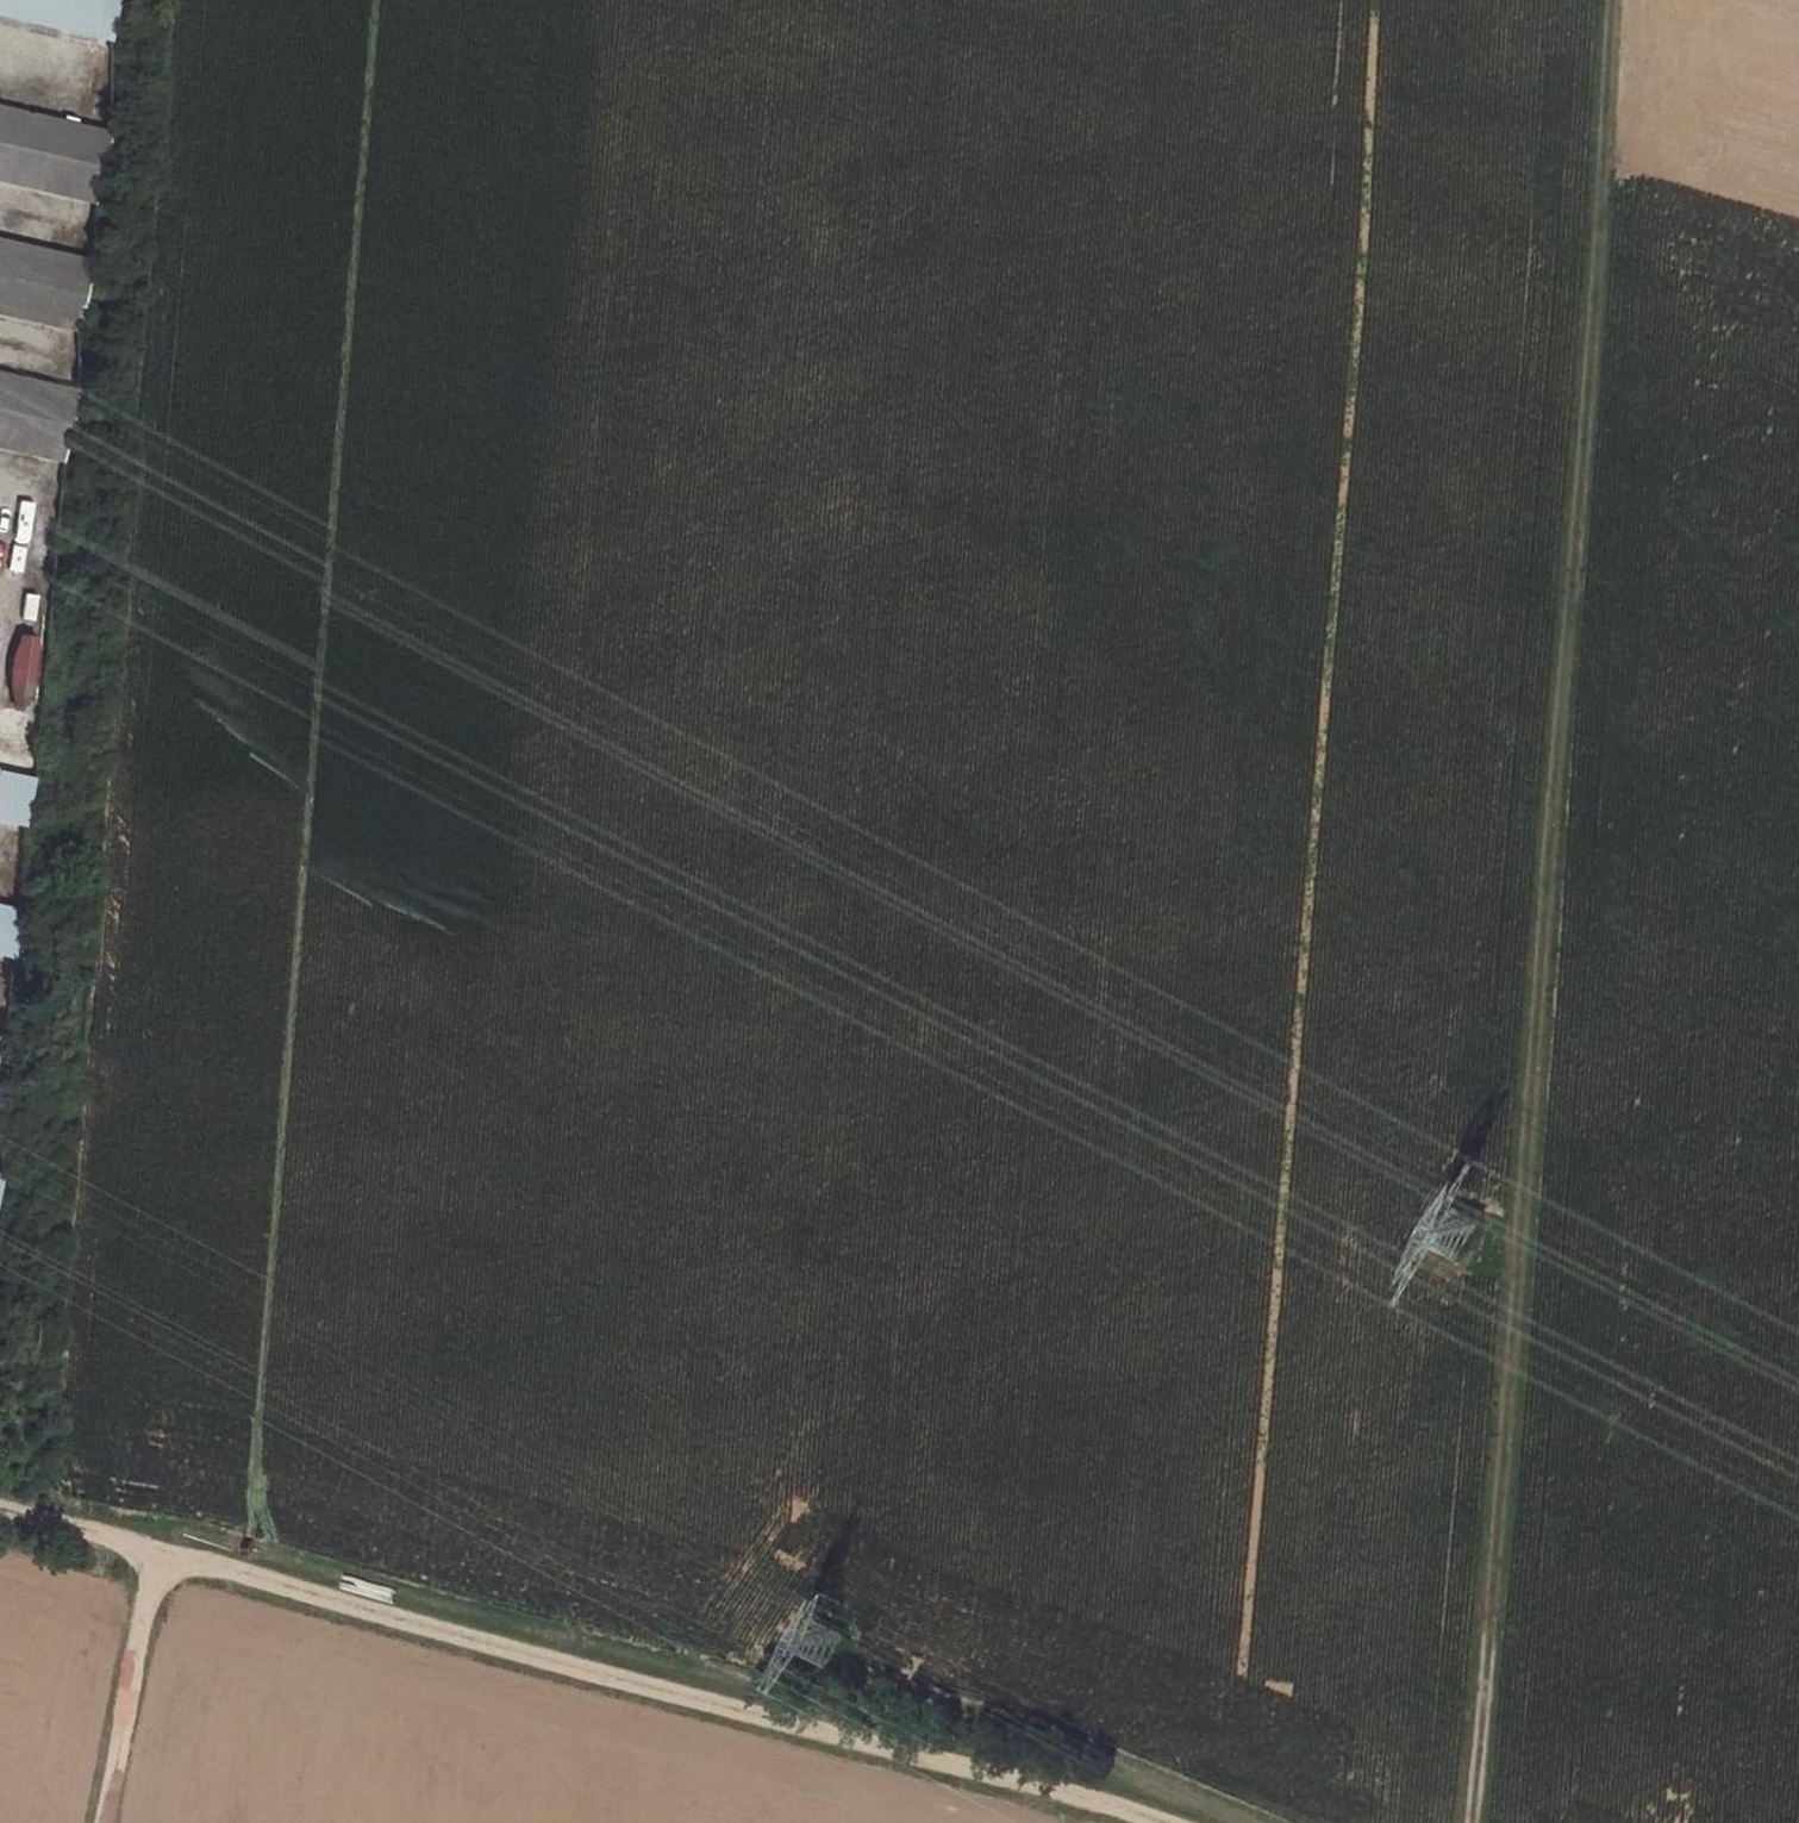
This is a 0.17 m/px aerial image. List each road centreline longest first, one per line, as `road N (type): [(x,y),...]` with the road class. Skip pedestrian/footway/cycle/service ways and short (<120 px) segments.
road 1 (track): [(0,1508),(1118,1803),(1167,1822)]
road 2 (track): [(162,1554),(110,1822)]

